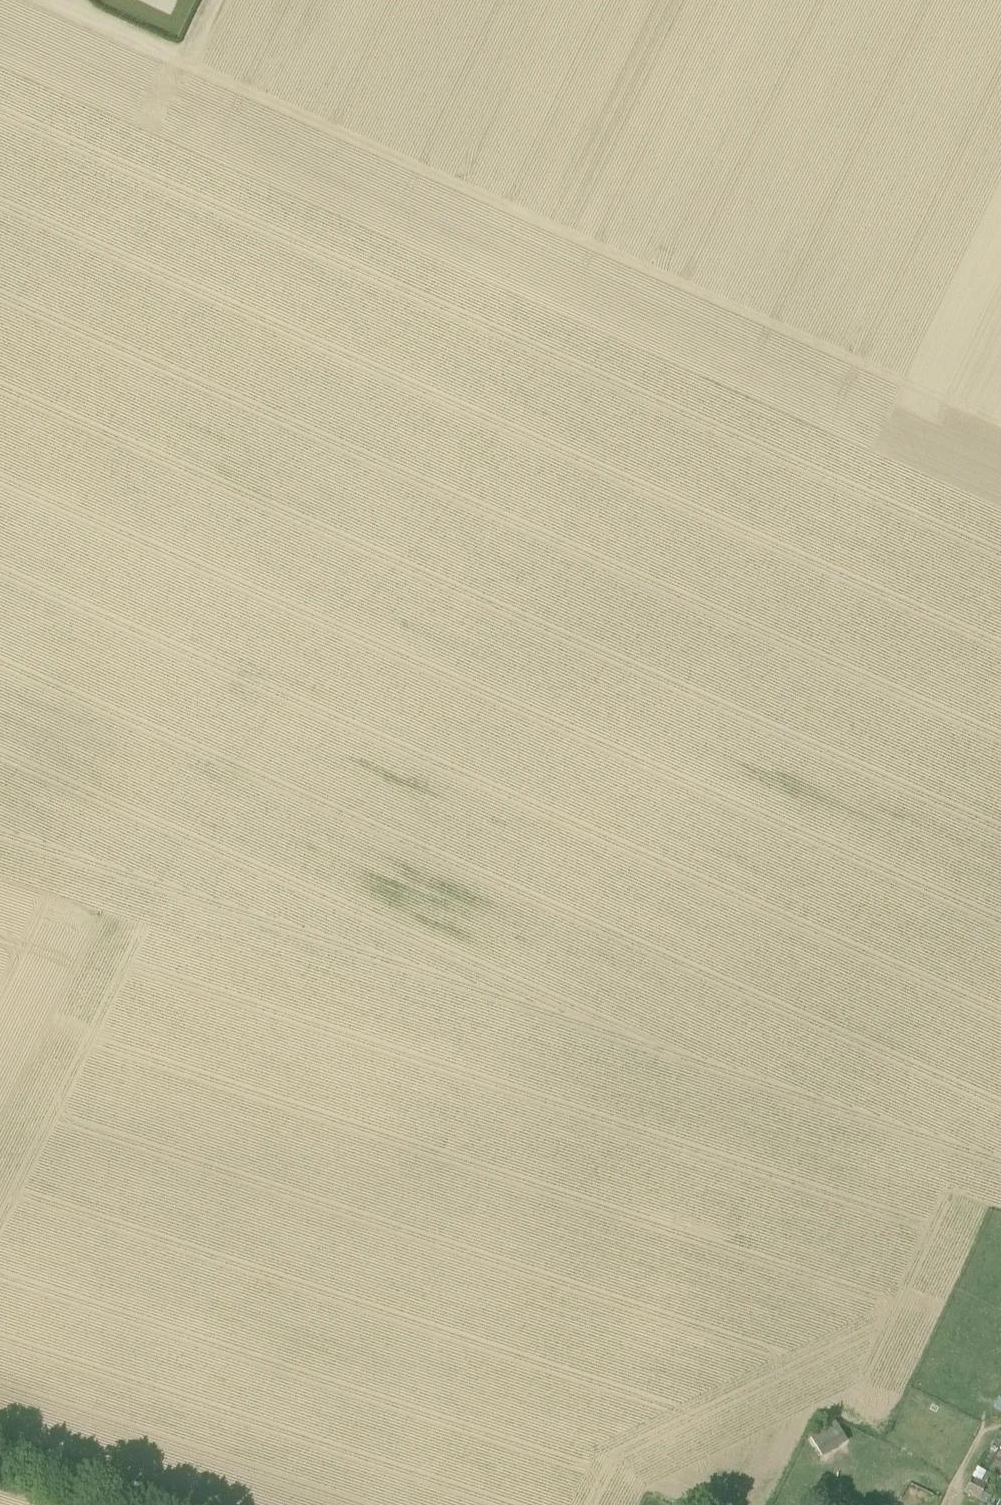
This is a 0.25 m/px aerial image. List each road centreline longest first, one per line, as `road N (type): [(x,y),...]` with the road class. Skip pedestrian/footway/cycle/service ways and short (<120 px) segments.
road 1 (track): [(189,1504),(0,1442)]

